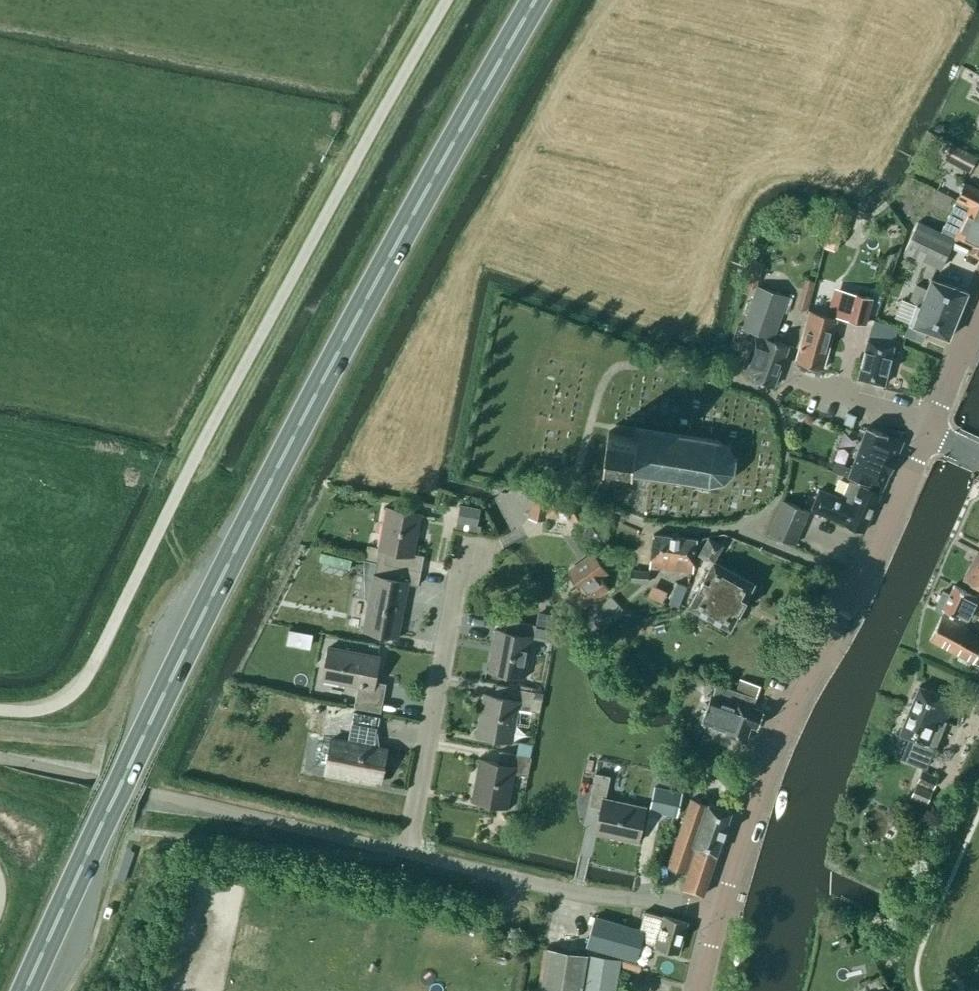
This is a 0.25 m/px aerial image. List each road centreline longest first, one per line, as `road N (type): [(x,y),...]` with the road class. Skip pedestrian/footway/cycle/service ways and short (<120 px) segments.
road 1 (trunk): [(25,990),(243,535),(535,0)]
road 2 (unclassified): [(92,669),(251,351),(447,0)]
road 3 (residential): [(719,915),(673,902),(575,894),(406,853),(463,553)]
road 4 (residential): [(751,532),(775,498),(785,463),(770,399),(622,365),(591,417),(582,482),(617,516),(641,524)]
road 5 (tertiary): [(719,915),(763,788),(860,584)]
road 6 (tertiary): [(860,584),(928,432)]
road 7 (residential): [(928,432),(788,375)]
road 8 (residential): [(860,584),(751,532)]

